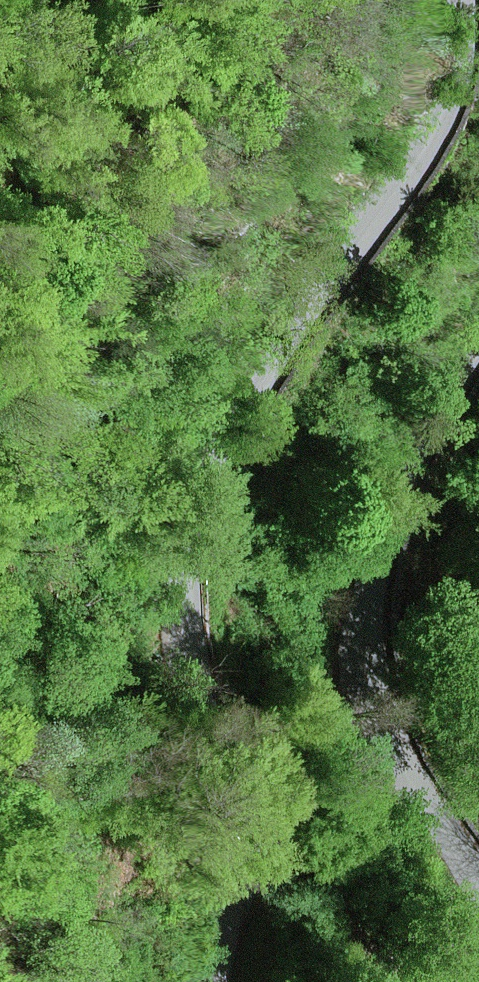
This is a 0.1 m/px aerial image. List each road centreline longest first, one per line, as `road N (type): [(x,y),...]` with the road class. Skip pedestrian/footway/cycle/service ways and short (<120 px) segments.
road 1 (tertiary): [(213,981),(235,844),(188,653),(184,590),(193,540),(240,423),(300,323),(437,131),(461,65),(460,0)]
road 2 (tertiary): [(478,343),(414,452),(381,545),(365,629),(370,684),(390,733),(478,880)]

